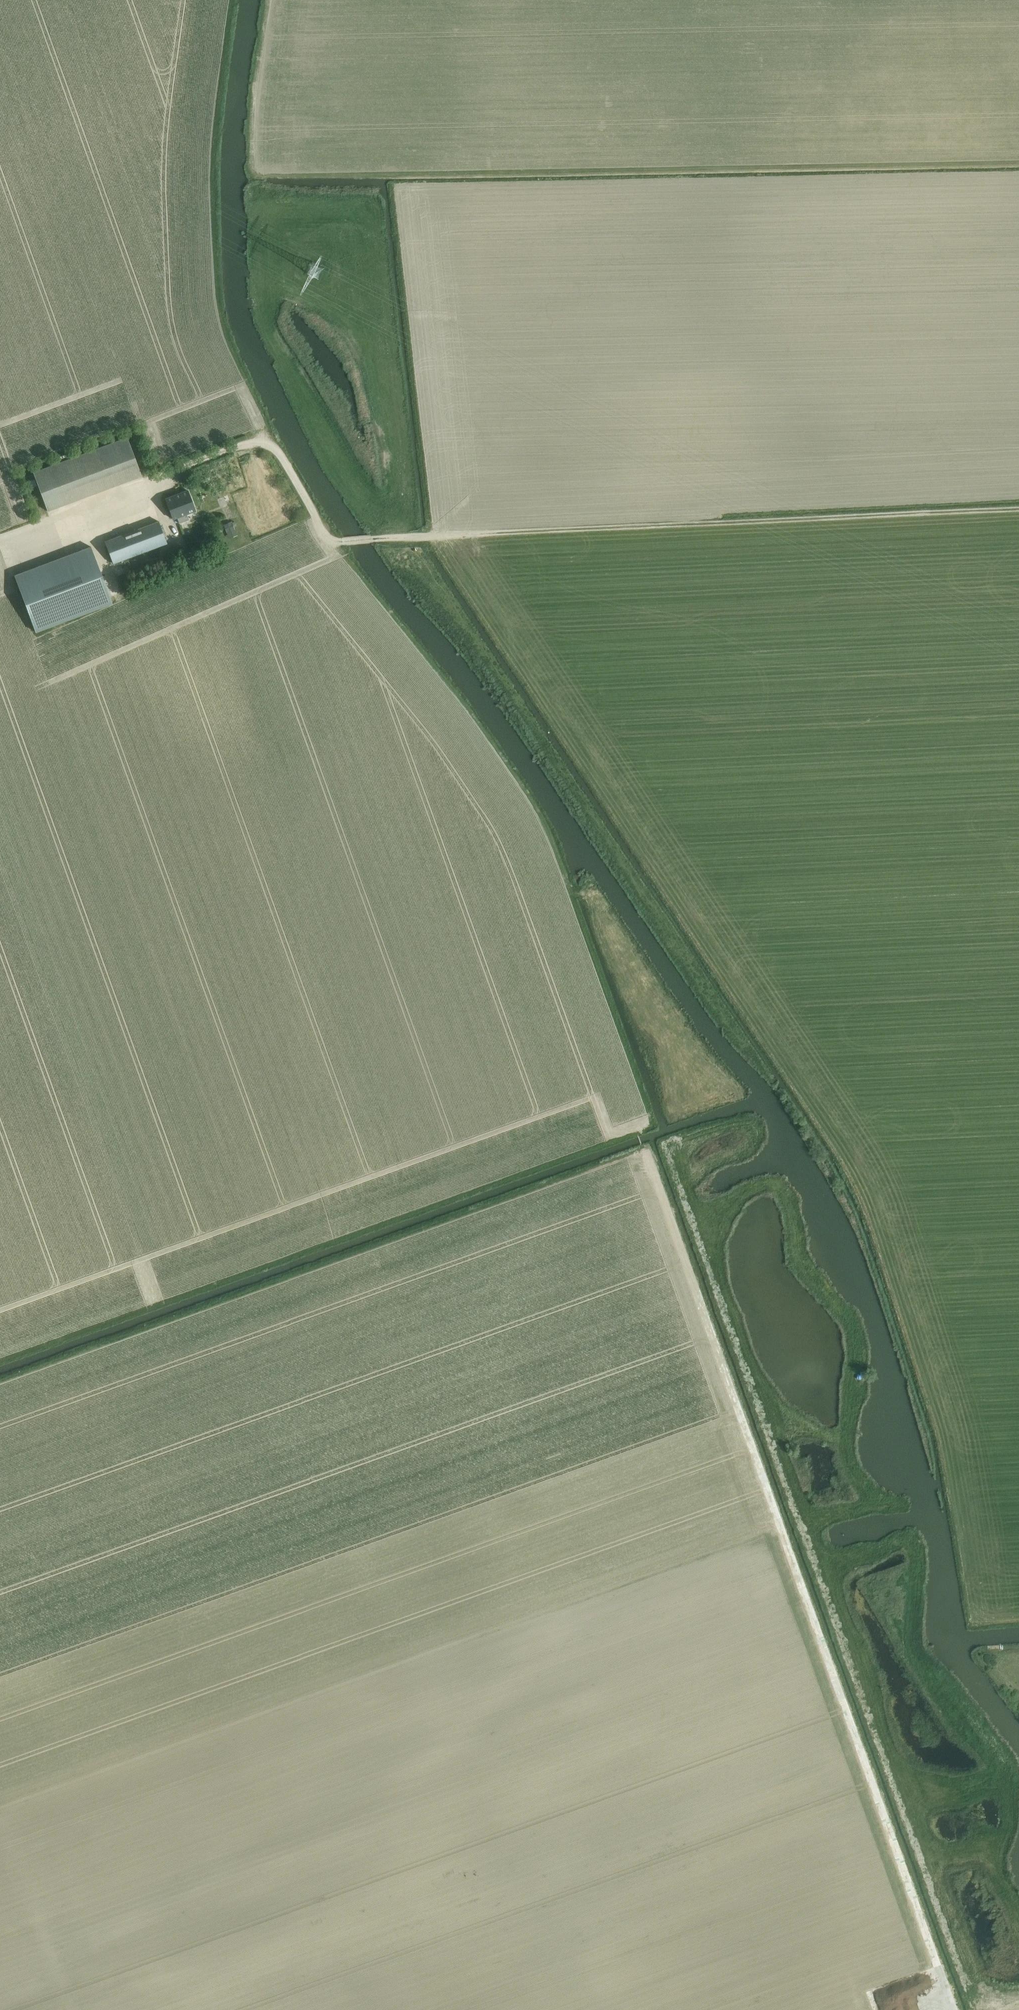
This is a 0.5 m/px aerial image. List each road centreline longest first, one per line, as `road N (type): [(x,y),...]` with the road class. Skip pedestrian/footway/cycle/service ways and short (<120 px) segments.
road 1 (track): [(373,539),(1018,510)]

